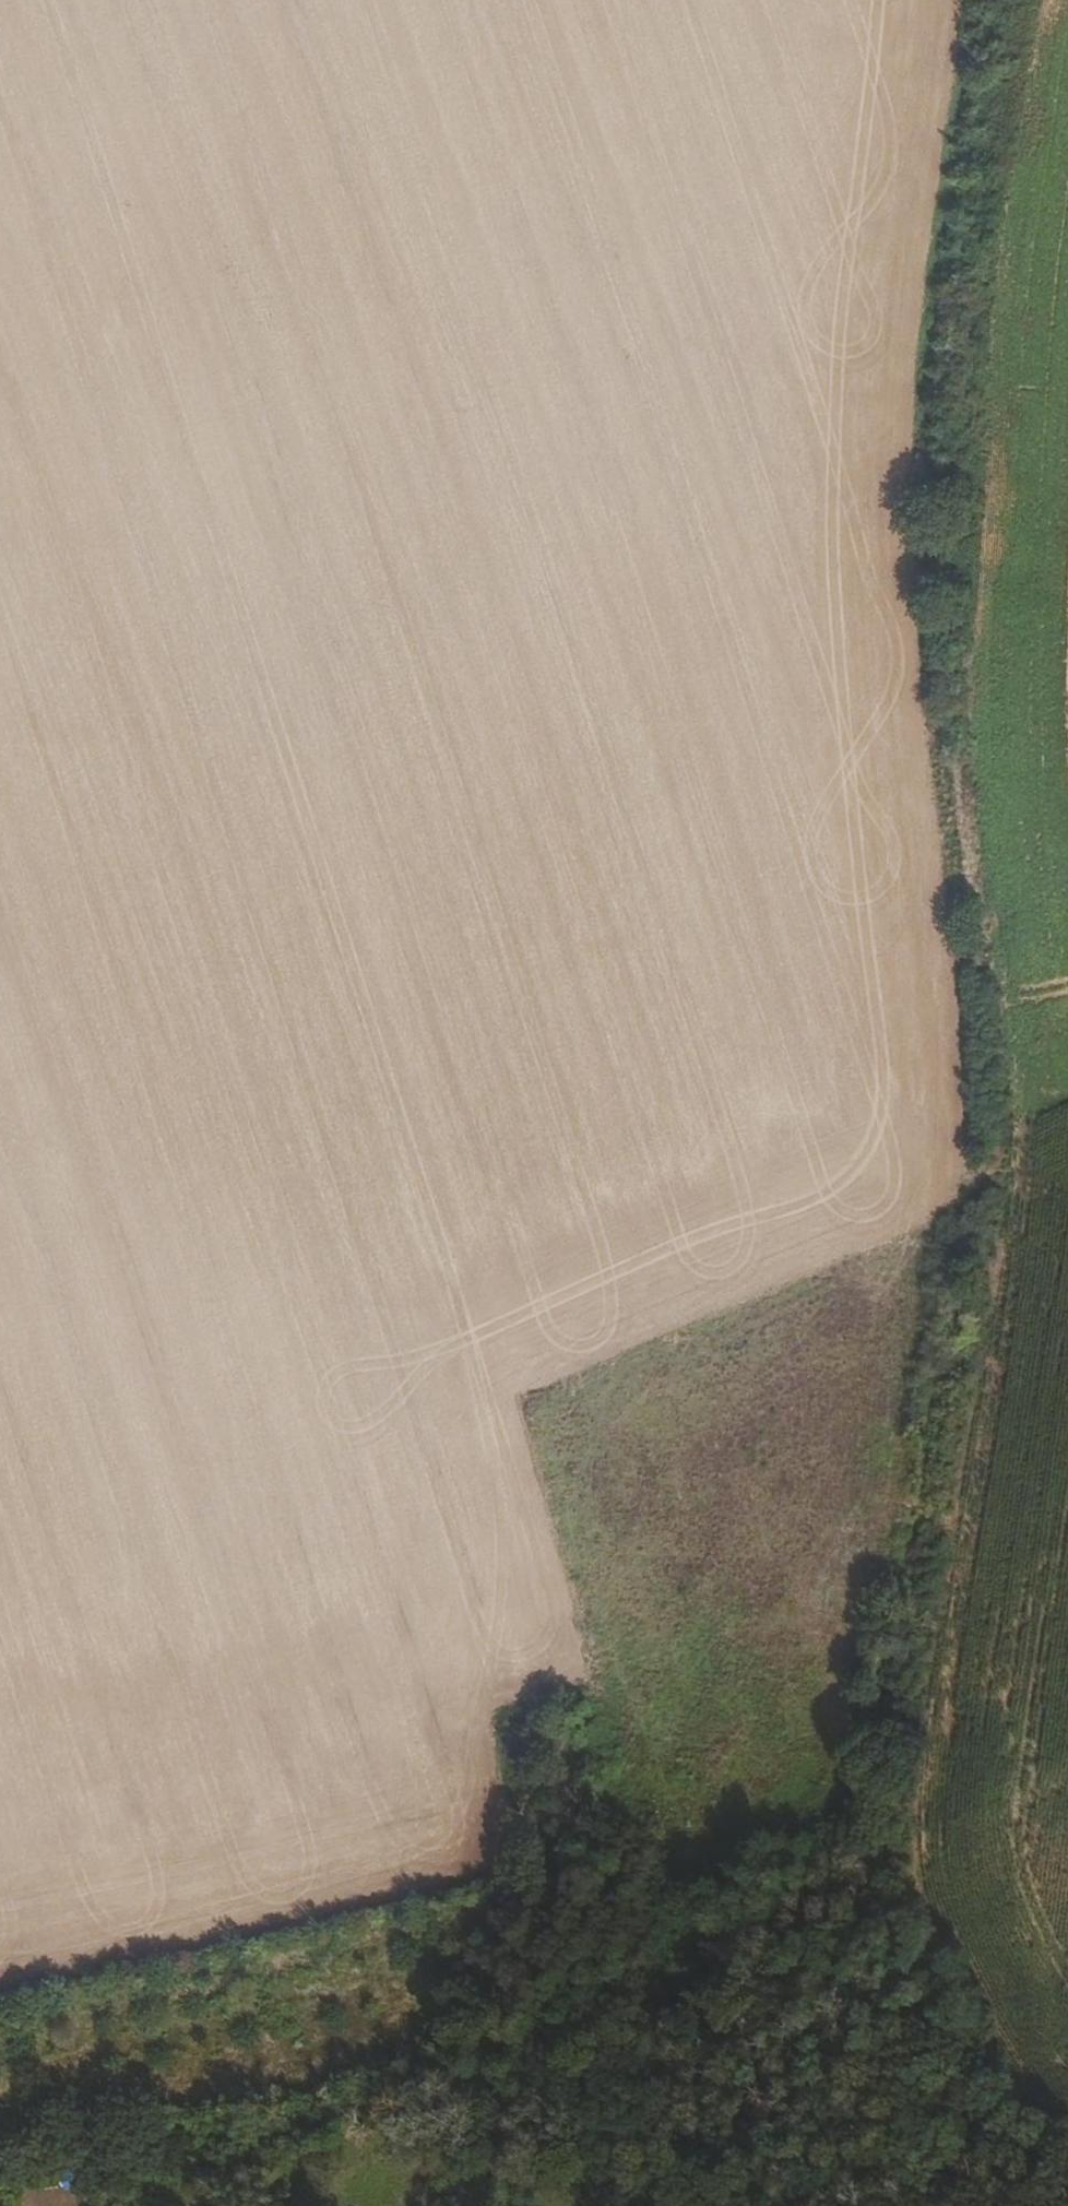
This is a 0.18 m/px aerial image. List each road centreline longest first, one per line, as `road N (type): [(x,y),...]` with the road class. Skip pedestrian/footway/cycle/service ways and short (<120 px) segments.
road 1 (track): [(542,2032),(792,1901),(844,1803),(973,1174),(914,496),(981,0)]
road 2 (track): [(0,2159),(303,2122),(542,2032)]
road 3 (track): [(613,2205),(542,2032)]

